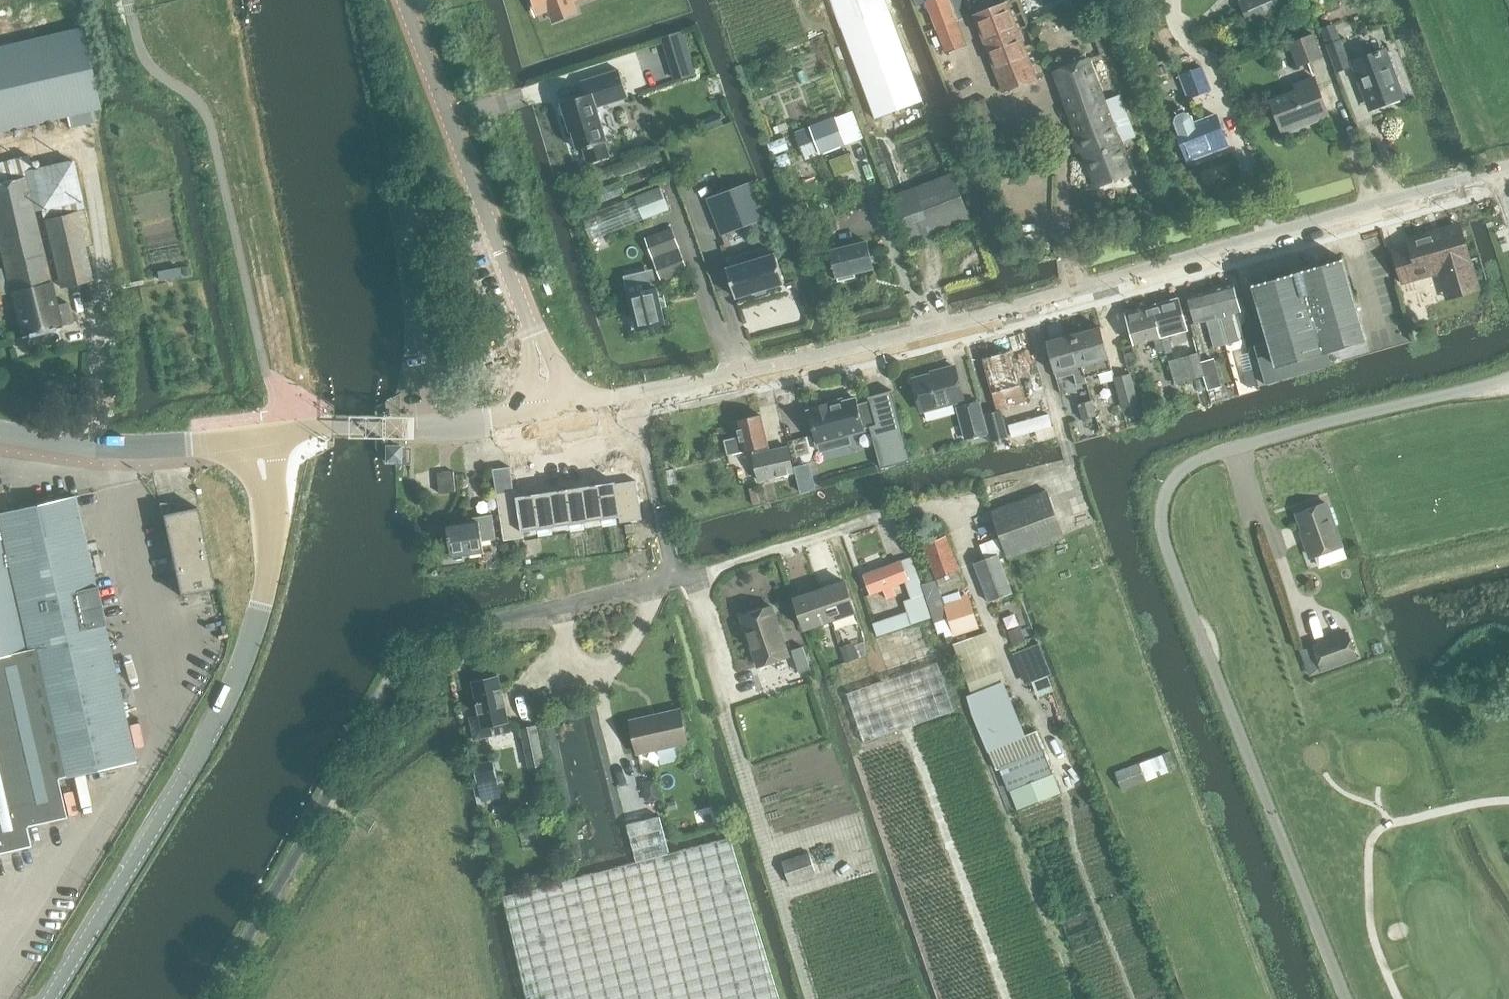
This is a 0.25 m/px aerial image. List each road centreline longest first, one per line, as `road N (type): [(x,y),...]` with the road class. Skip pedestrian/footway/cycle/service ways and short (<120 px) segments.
road 1 (residential): [(1344,998),(1166,550),(1162,514),(1197,459),(1508,377)]
road 2 (tertiary): [(636,398),(1066,297),(1500,174)]
road 3 (tertiary): [(46,998),(219,714),(261,608),(273,531),(256,437)]
road 4 (residential): [(559,607),(424,645),(389,678),(276,900),(215,998)]
road 5 (track): [(880,670),(838,684),(860,747),(909,731),(1008,998)]
road 6 (tertiary): [(554,417),(408,0)]
road 7 (track): [(725,713),(812,998)]
road 8 (tertiary): [(256,437),(112,448),(0,432)]
road 9 (track): [(938,505),(696,574)]
road 10 (track): [(1068,790),(1073,851),(1134,998)]
road 11 (unclassified): [(675,574),(636,398)]
road 12 (unclassified): [(418,427),(419,321),(406,258)]
road 13 (tertiary): [(281,433),(418,427)]
road 14 (tertiary): [(418,427),(554,417)]
road 15 (unclassified): [(675,574),(559,607)]

